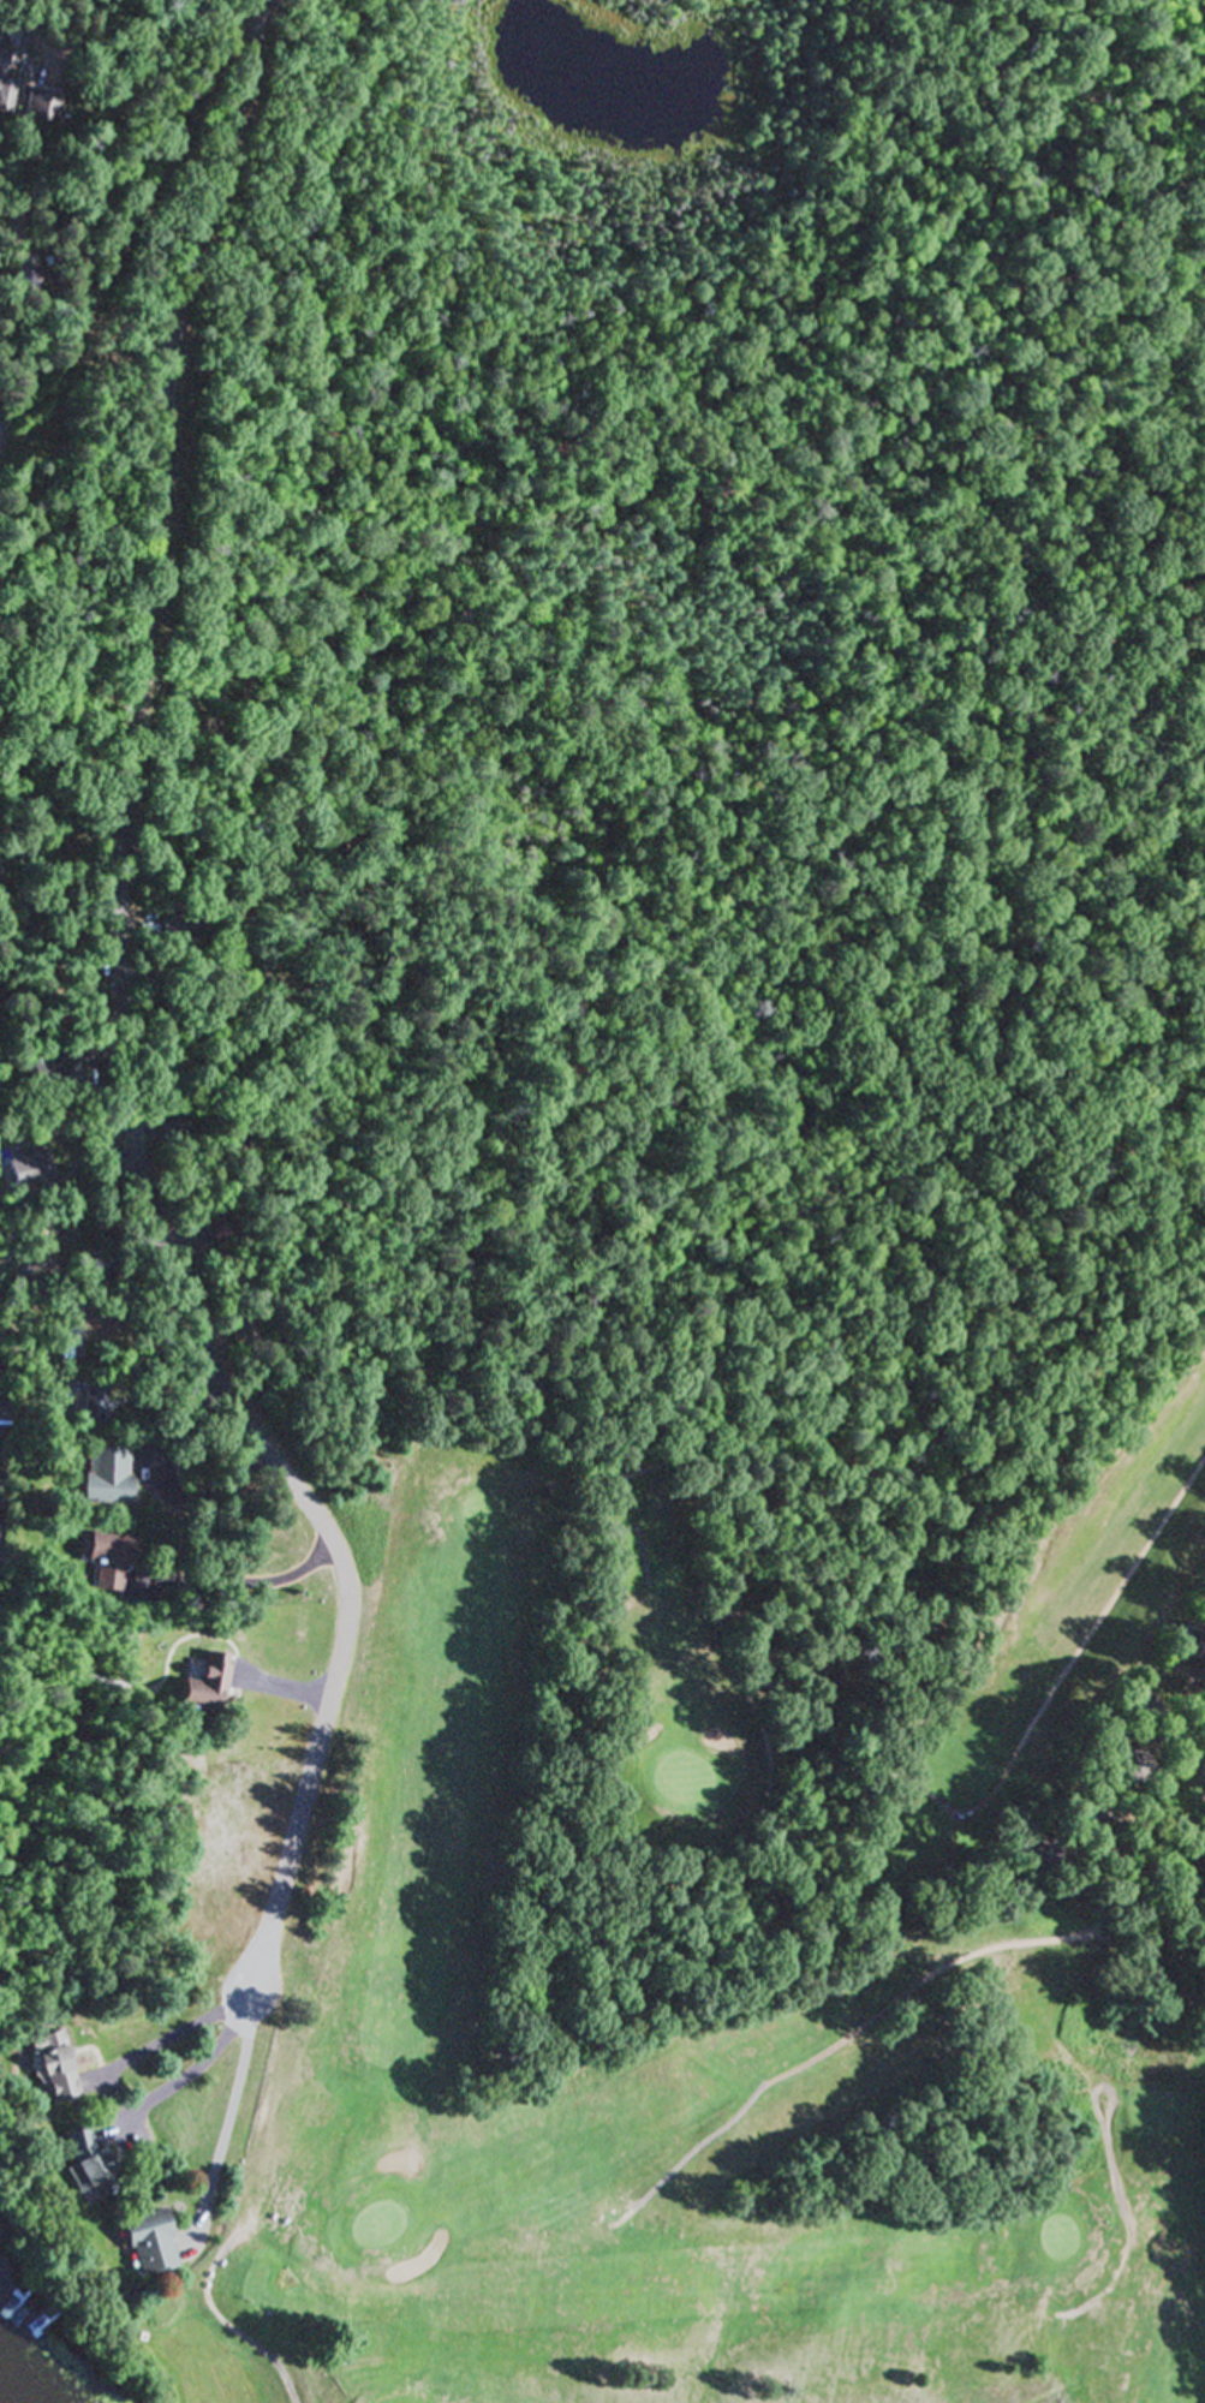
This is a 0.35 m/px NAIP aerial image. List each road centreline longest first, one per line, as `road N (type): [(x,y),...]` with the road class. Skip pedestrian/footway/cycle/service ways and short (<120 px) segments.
road 1 (residential): [(246,2007),(345,1642),(350,1593),(334,1540),(216,1395),(180,1313),(154,1204),(127,980),(130,831),(179,347),(214,183),(272,0)]

